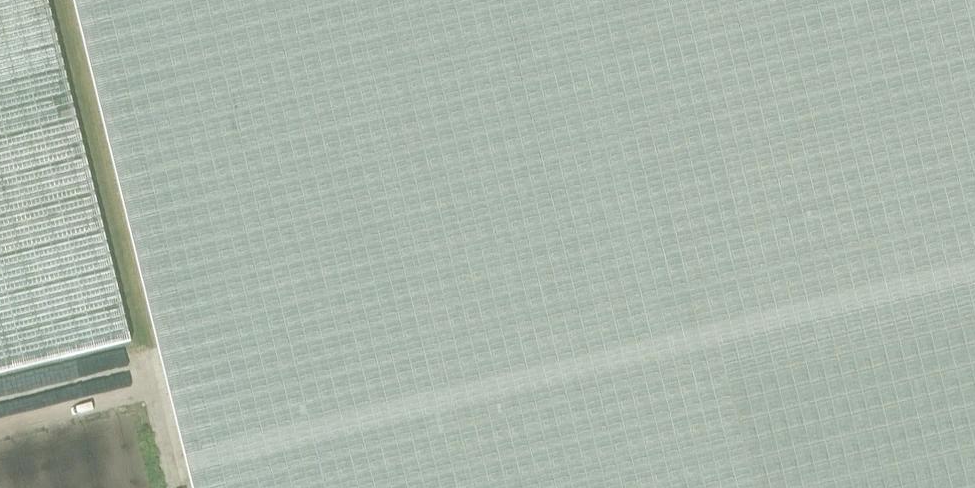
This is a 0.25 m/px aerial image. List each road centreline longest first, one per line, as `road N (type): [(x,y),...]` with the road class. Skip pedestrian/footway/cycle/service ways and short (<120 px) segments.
road 1 (track): [(144,388),(0,426)]

